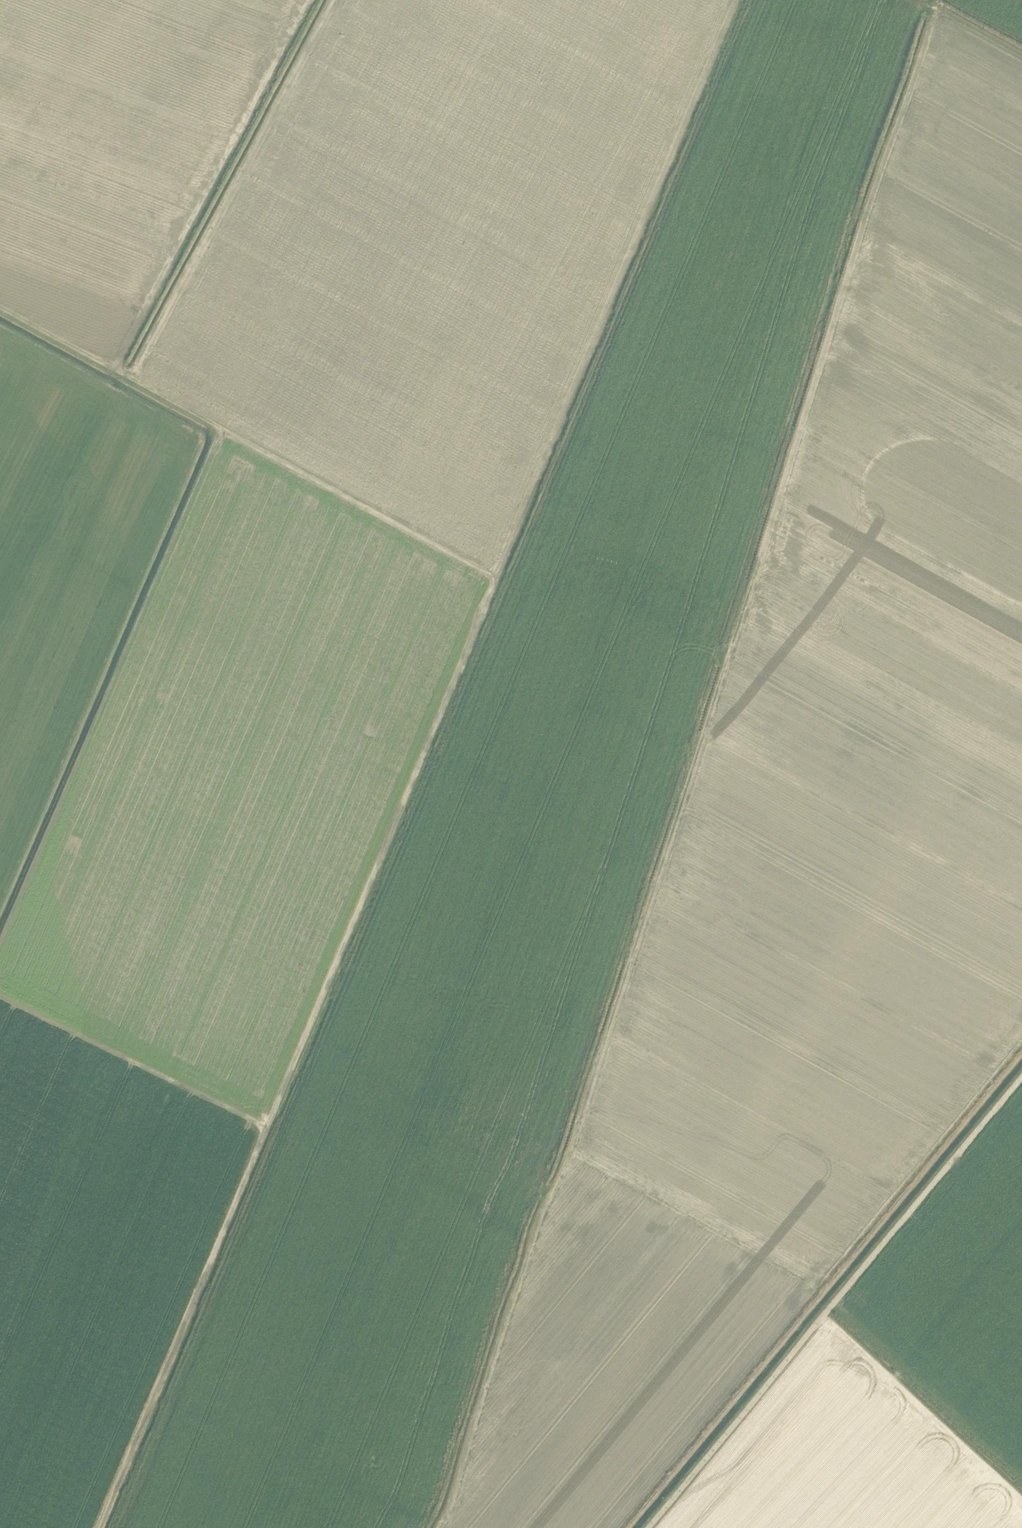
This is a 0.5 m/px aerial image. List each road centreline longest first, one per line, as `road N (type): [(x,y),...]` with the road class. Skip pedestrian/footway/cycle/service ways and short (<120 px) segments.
road 1 (track): [(649,1527),(1021,1078)]

